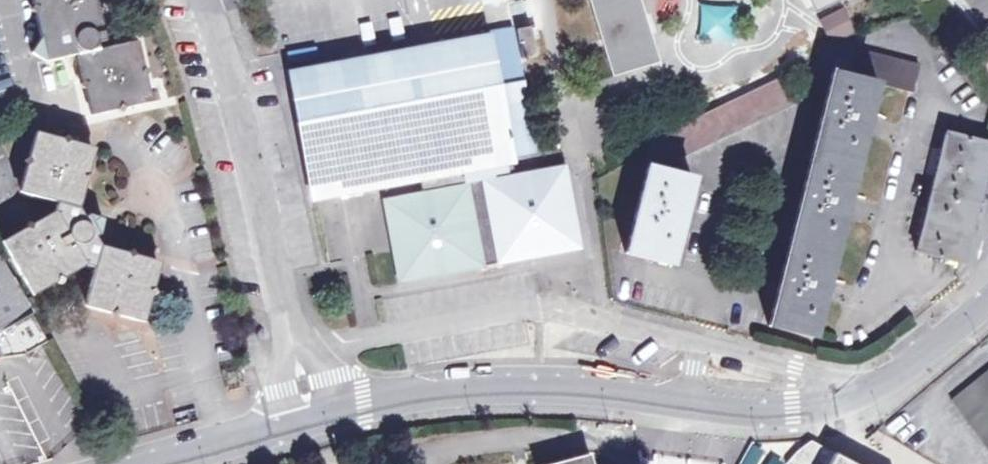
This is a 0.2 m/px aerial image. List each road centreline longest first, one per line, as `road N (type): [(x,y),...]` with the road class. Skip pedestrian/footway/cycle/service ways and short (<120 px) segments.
road 1 (residential): [(341,410),(434,393),(585,391),(779,414),(826,405)]
road 2 (residential): [(293,354),(204,0)]
road 3 (residential): [(826,405),(895,376),(987,301)]
road 4 (residential): [(153,463),(289,425)]

